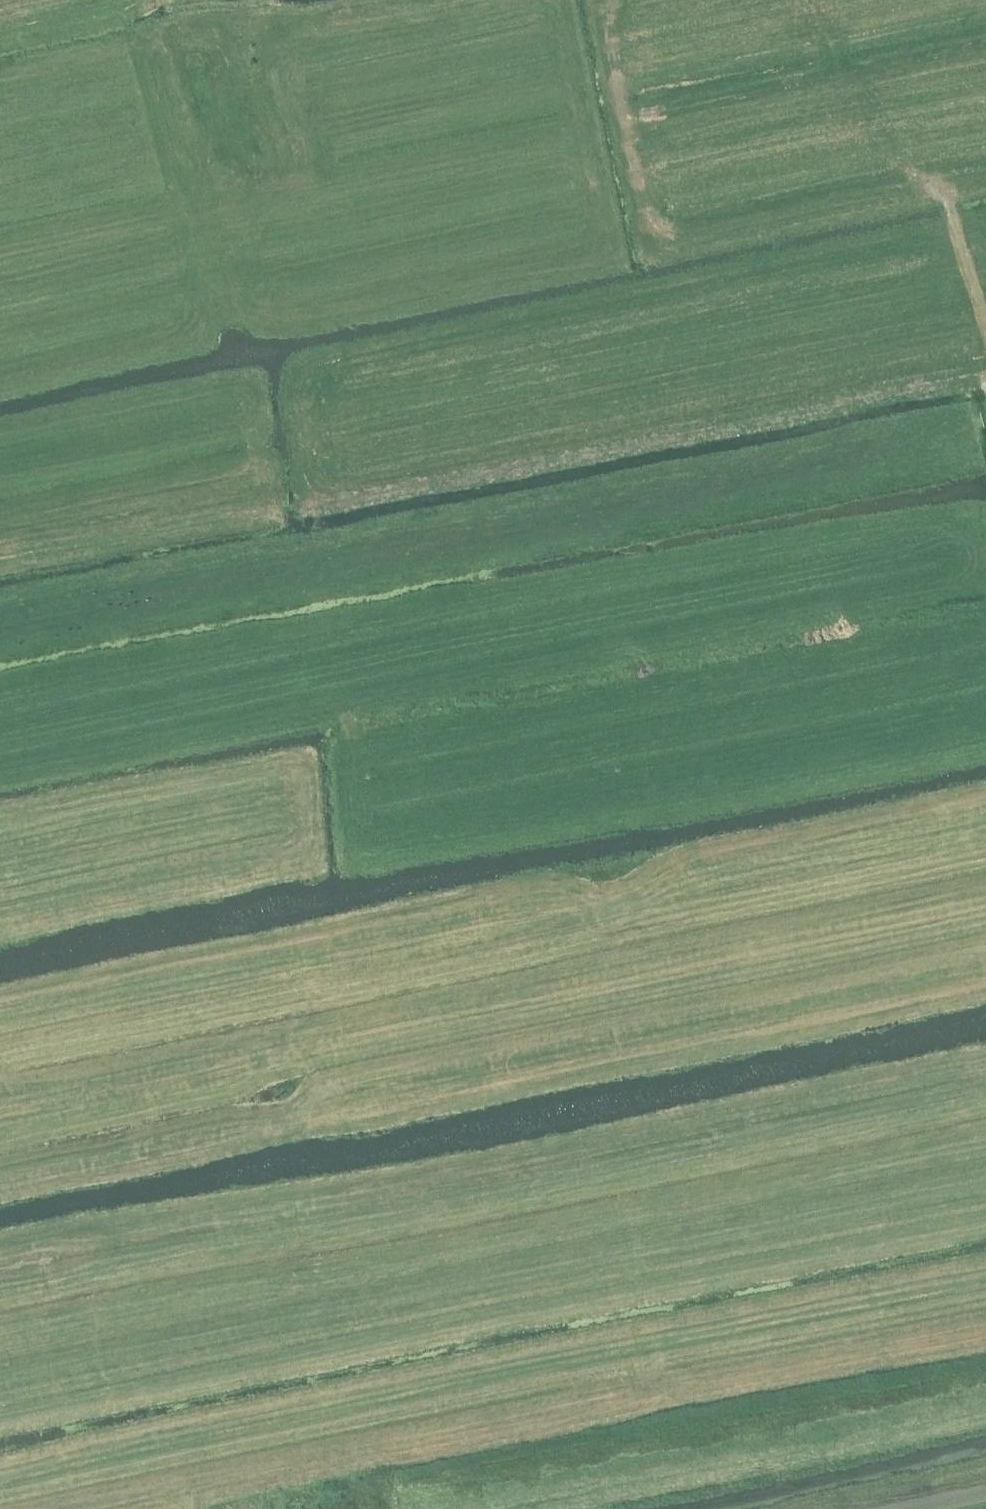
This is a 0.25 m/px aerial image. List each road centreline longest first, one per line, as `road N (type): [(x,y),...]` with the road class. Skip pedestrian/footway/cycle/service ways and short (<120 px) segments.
road 1 (track): [(985,319),(943,197)]

